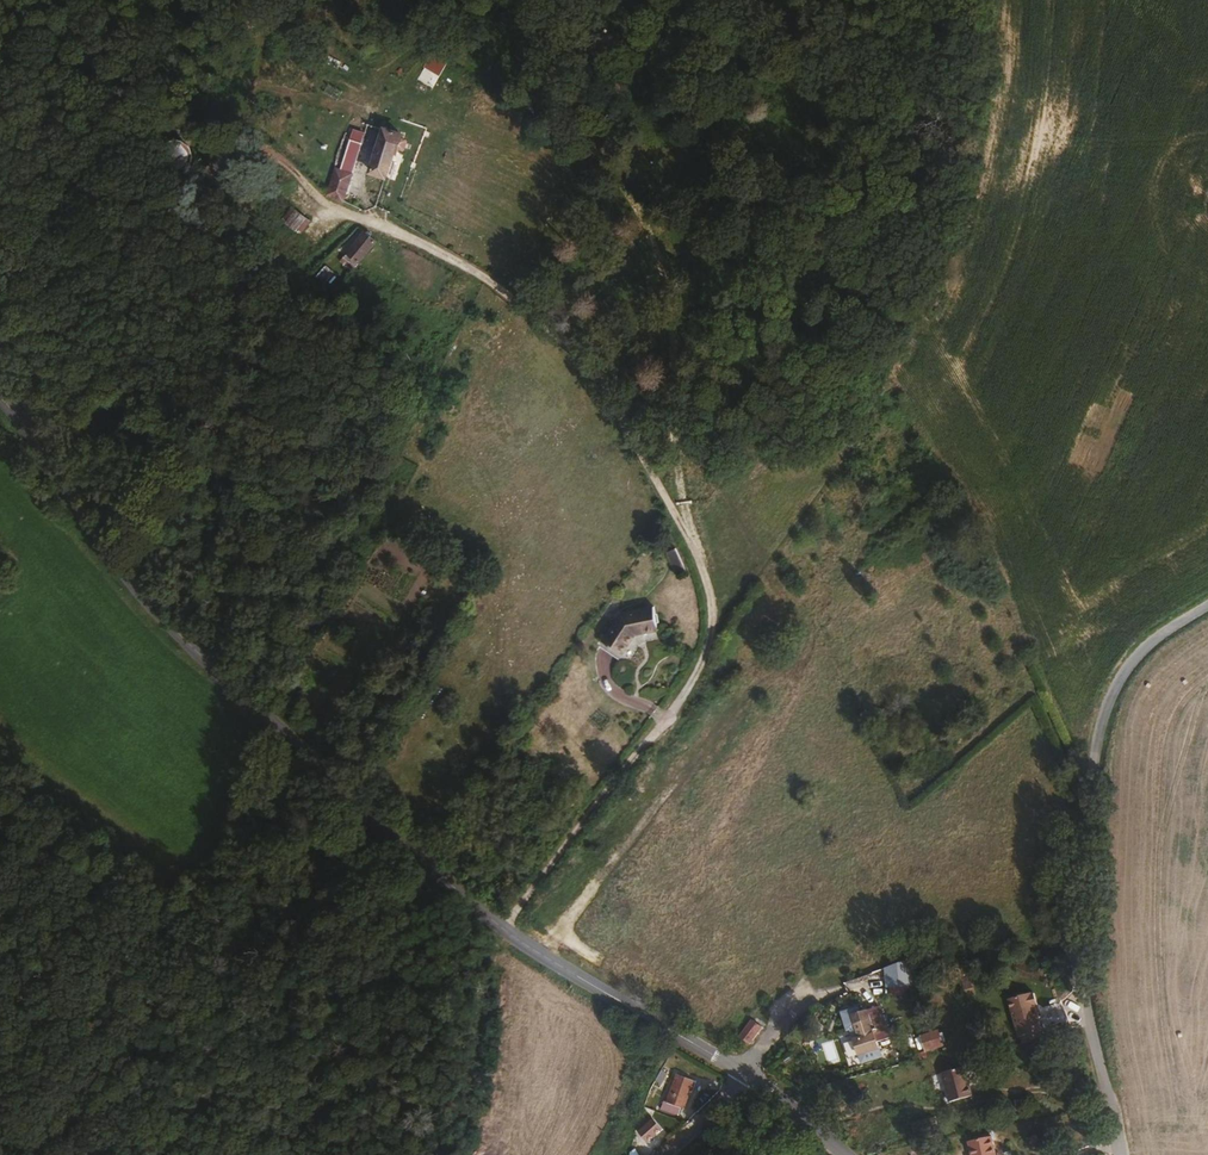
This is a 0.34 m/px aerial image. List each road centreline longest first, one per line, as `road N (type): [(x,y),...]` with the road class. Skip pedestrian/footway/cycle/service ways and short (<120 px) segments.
road 1 (secondary): [(745,1074),(535,951),(413,853),(151,606),(0,396)]
road 2 (track): [(699,669),(712,614),(694,548),(609,394),(558,332),(450,258),(325,203),(265,148),(0,74)]
road 3 (track): [(699,669),(838,478),(923,304),(969,164),(998,0)]
road 4 (unclassified): [(1116,1154),(1071,948),(1095,757),(1126,673),(1170,628),(1207,607)]
road 5 (track): [(446,1154),(467,1103),(503,927),(699,669)]
road 6 (track): [(745,1074),(798,993),(948,940),(1071,948)]
road 7 (track): [(511,297),(667,0)]
road 8 (track): [(240,141),(263,50),(288,6)]
road 9 (secondary): [(843,1154),(745,1074)]

